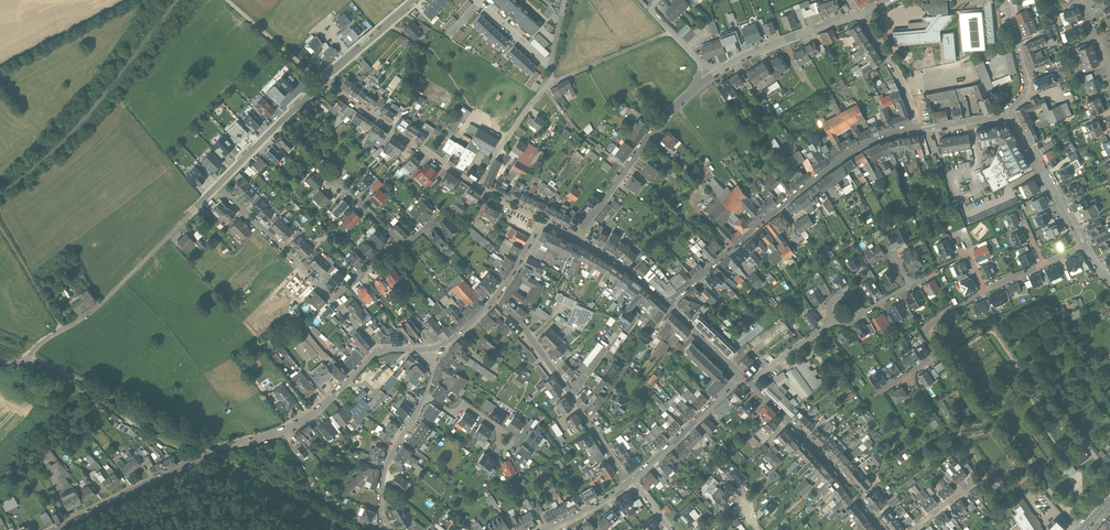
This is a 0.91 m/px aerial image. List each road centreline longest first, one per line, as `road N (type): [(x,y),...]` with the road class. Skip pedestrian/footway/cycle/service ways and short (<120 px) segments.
road 1 (residential): [(378,351),(297,427),(60,529)]
road 2 (residential): [(668,304),(845,157),(917,131)]
road 3 (residential): [(578,239),(663,120),(710,74)]
road 4 (track): [(29,358),(200,464)]
road 5 (residential): [(751,386),(884,529)]
road 6 (residential): [(325,83),(478,186)]
road 7 (residential): [(98,306),(218,186)]
road 8 (residential): [(710,74),(859,15)]
road 9 (residential): [(218,186),(331,299)]
road 10 (residential): [(492,303),(532,339),(588,422)]
road 11 (residential): [(1005,114),(1084,246)]
road 12 (residential): [(631,482),(741,375)]
road 13 (residential): [(218,186),(325,83)]
road 14 (residential): [(425,396),(385,470),(387,529)]
road 15 (residential): [(588,422),(671,307)]
road 16 (residential): [(907,375),(939,355),(923,330),(985,290)]
road 17 (residential): [(859,15),(892,65),(917,131)]
road 18 (track): [(228,0),(325,83)]
road 19 (residential): [(1005,114),(1026,80),(1006,0)]
road 20 (residential): [(478,186),(547,85)]
road 21 (track): [(61,331),(0,227)]

